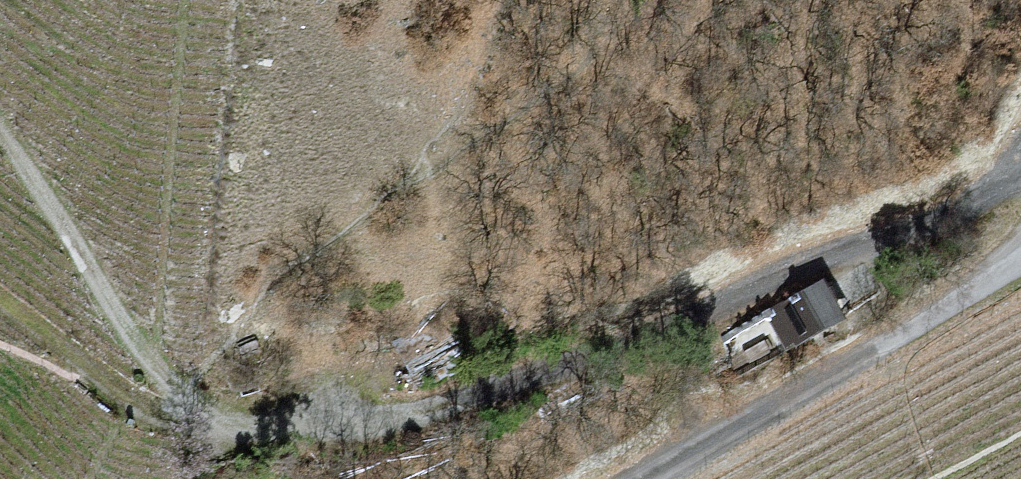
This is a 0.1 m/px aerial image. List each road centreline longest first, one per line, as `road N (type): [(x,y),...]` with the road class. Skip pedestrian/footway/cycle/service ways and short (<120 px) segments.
road 1 (track): [(187,414),(319,433),(641,346),(816,255),(992,199),(1020,167)]
road 2 (track): [(1020,266),(992,293),(652,478)]
road 3 (track): [(187,414),(137,399),(0,298)]

